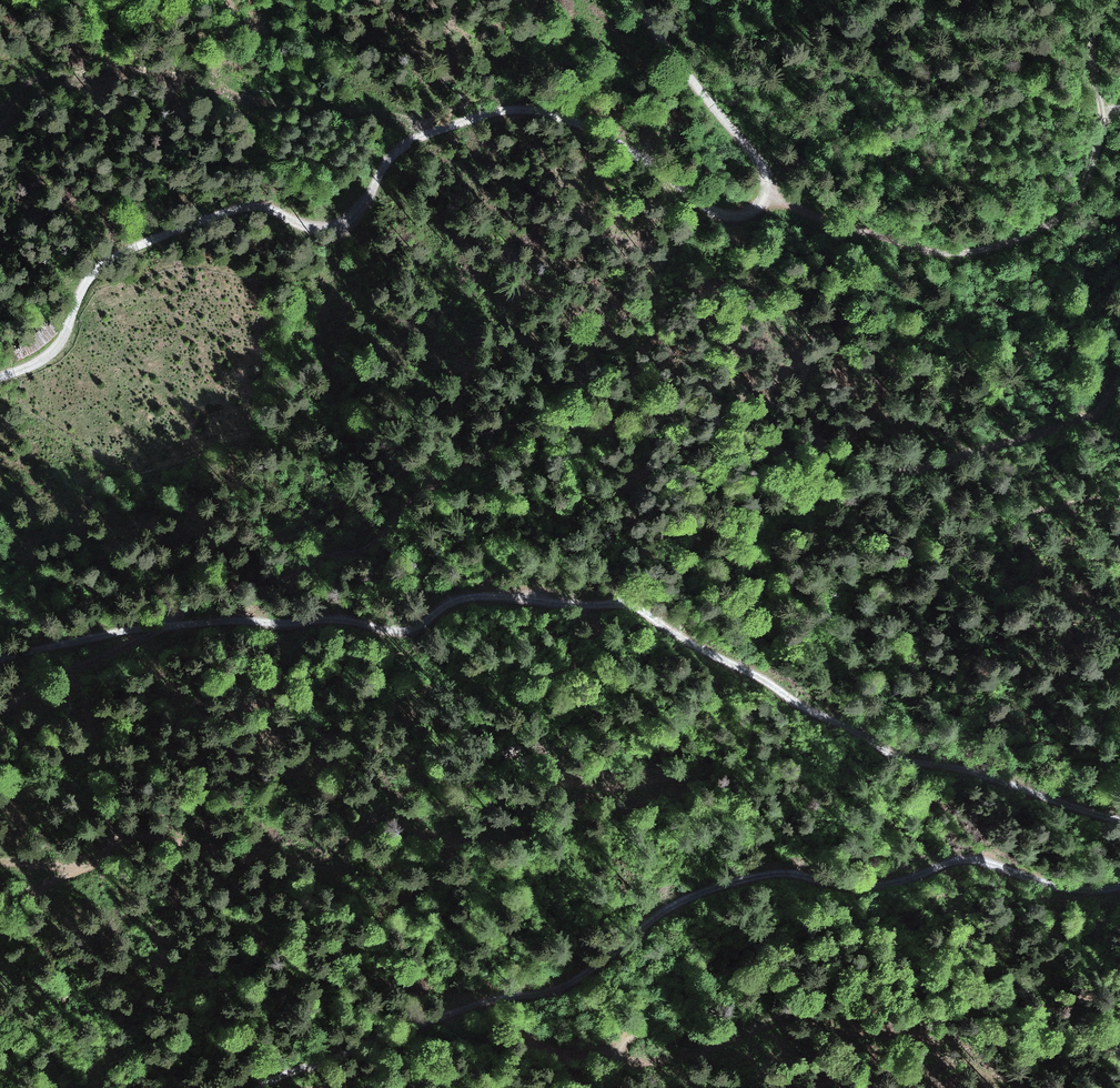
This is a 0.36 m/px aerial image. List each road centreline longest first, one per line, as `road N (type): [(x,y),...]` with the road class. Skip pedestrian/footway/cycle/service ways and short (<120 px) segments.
road 1 (track): [(153,627),(345,619),(393,632),(466,596),(602,604),(643,614),(902,760),(969,771),(1119,817)]
road 2 (track): [(768,196),(728,215),(623,144),(558,115),(508,109),(420,131),(384,163),(362,209),(341,224),(312,228),(253,207),(124,250),(91,273),(45,359),(0,379)]
road 3 (track): [(1119,888),(1052,887),(967,858),(894,883),(771,875),(666,910),(633,943),(557,989),(485,1000),(259,1087)]
road 4 (track): [(0,863),(89,868),(122,837),(148,834),(313,860),(373,816),(513,846),(550,782),(637,783),(700,769)]
road 5 (track): [(558,428),(673,411),(760,449),(916,471),(1085,418),(1099,411),(1119,370)]
road 6 (track): [(1106,0),(1093,47),(1102,115),(1073,209),(989,247),(937,254),(768,196)]
road 7 (track): [(153,627),(255,582),(285,580),(329,553),(357,551),(411,499),(458,469),(558,428)]
road 8 (track): [(768,196),(766,173),(644,18),(640,0)]
road 9 (track): [(153,627),(0,707)]
road 10 (track): [(0,661),(153,627)]

